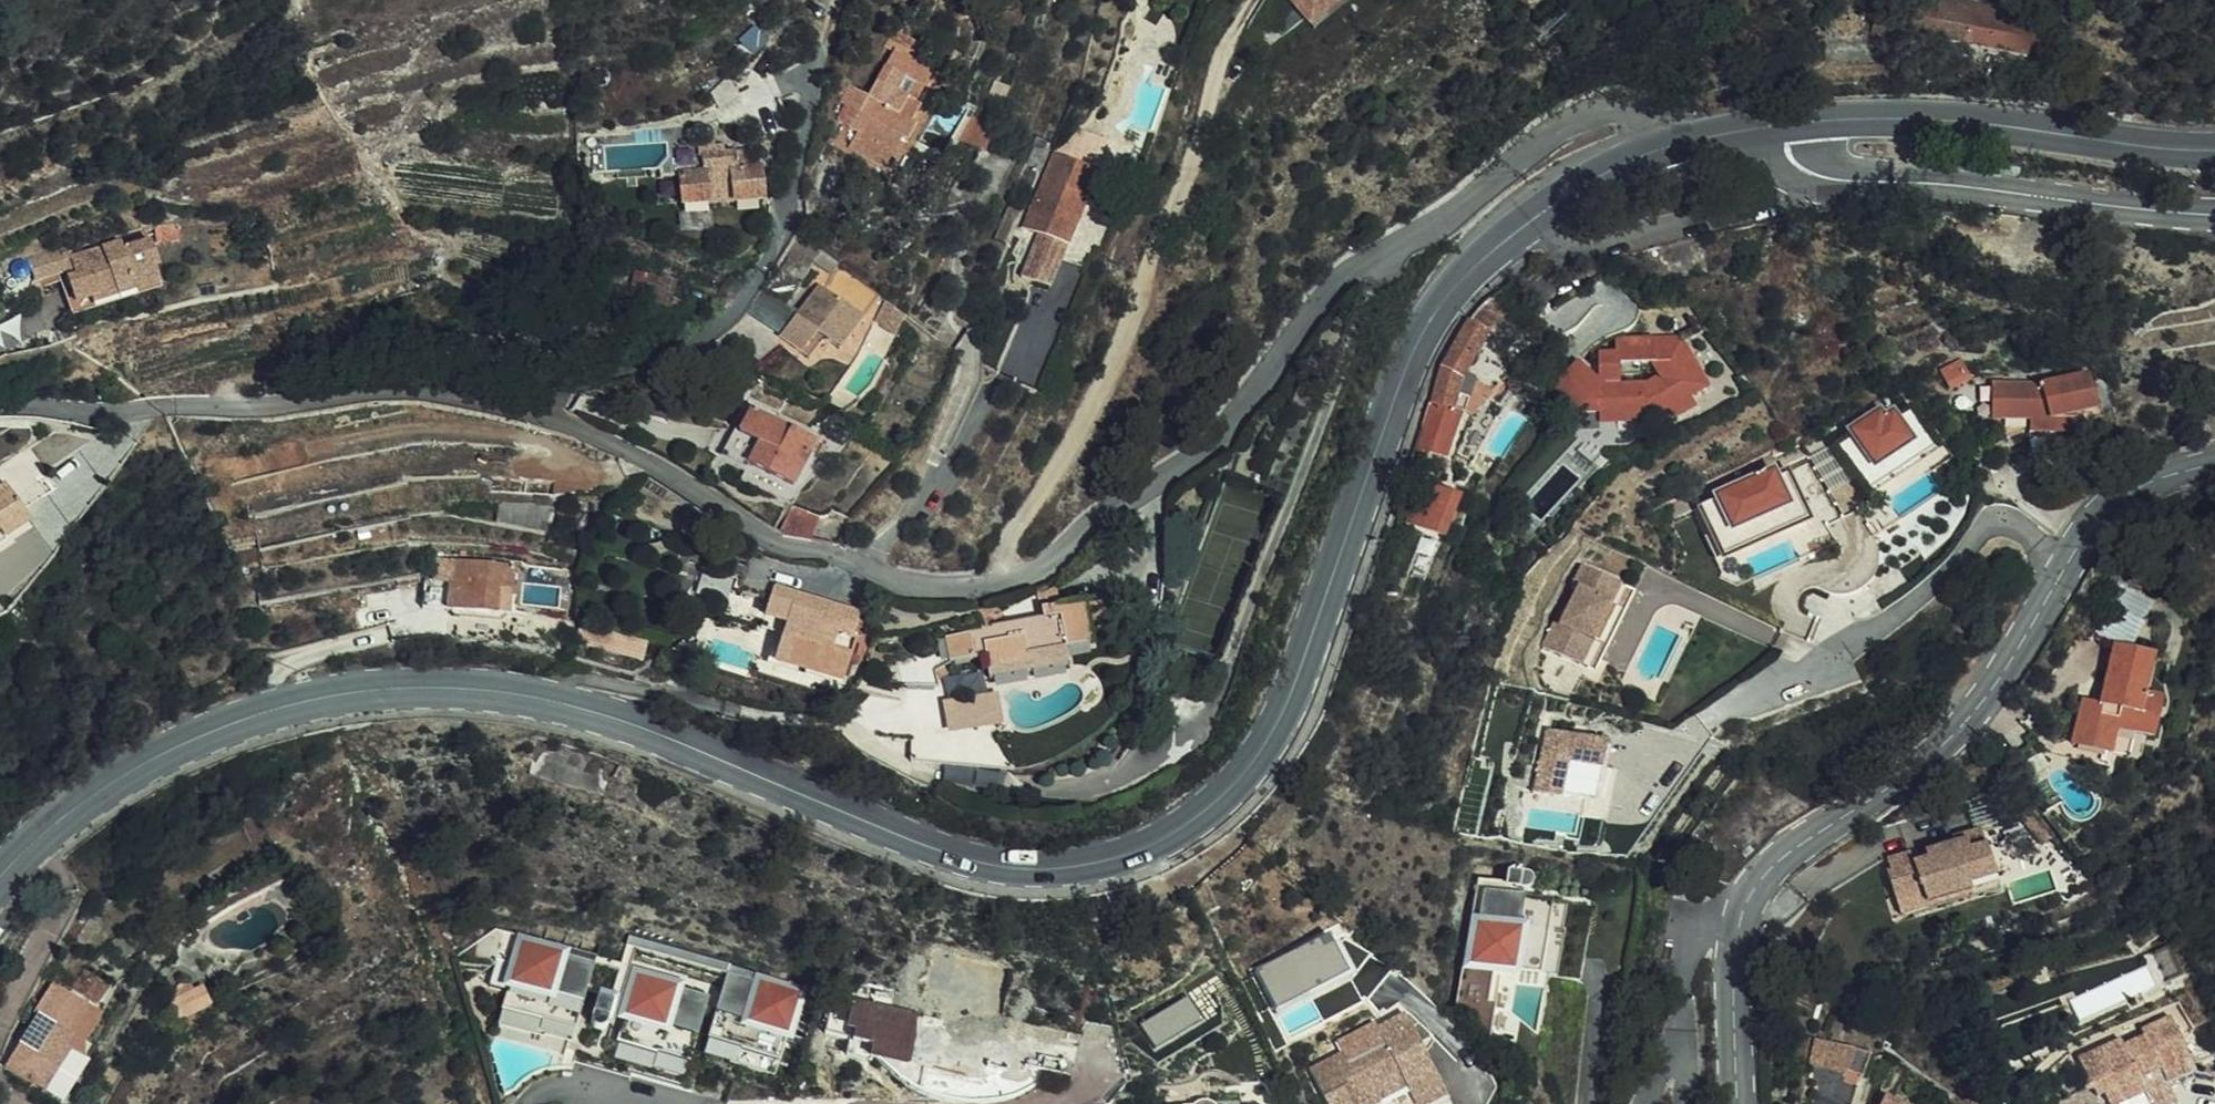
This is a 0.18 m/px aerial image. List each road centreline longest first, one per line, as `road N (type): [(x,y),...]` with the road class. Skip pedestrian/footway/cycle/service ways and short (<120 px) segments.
road 1 (primary): [(0,876),(63,814),(175,745),(231,721),(385,687),(517,692),(578,706),(955,855),(1018,869),(1131,851),(1180,827),(1258,756),(1285,706),(1435,309),(1471,265),(1554,199),(1660,147)]
road 2 (residential): [(0,409),(278,409),(383,391),(470,401),(534,414),(612,443),(797,551),(850,561),(891,582),(964,590),(1046,570),(1089,527),(1231,426),(1309,320),(1359,273),(1586,114),(1626,109),(1648,124),(1660,147)]
road 3 (tertiary): [(2214,464),(2167,476),(2102,520),(1975,713),(1905,777),(1772,867),(1738,925)]
road 4 (track): [(1013,580),(1001,557),(1006,530),(1091,407),(1183,189),(1229,45),(1255,0)]
road 5 (tertiary): [(1791,122),(1795,164),(1816,179),(2214,211)]
road 6 (primary): [(1791,122),(1962,118),(2214,147)]
road 7 (residential): [(1642,1103),(1681,1058),(1677,975),(1689,935),(1738,925)]
road 8 (tertiary): [(1738,925),(1739,1103)]
road 9 (primary): [(1660,147),(1791,122)]

